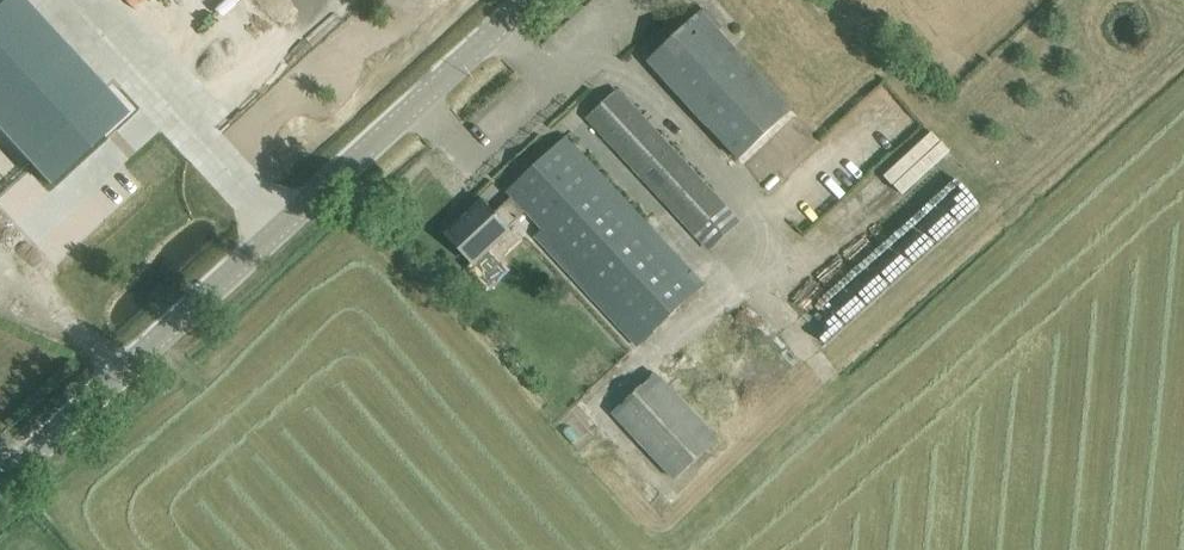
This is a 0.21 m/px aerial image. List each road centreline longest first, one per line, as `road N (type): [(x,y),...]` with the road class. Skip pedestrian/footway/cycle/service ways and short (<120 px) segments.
road 1 (tertiary): [(0,482),(528,0)]

